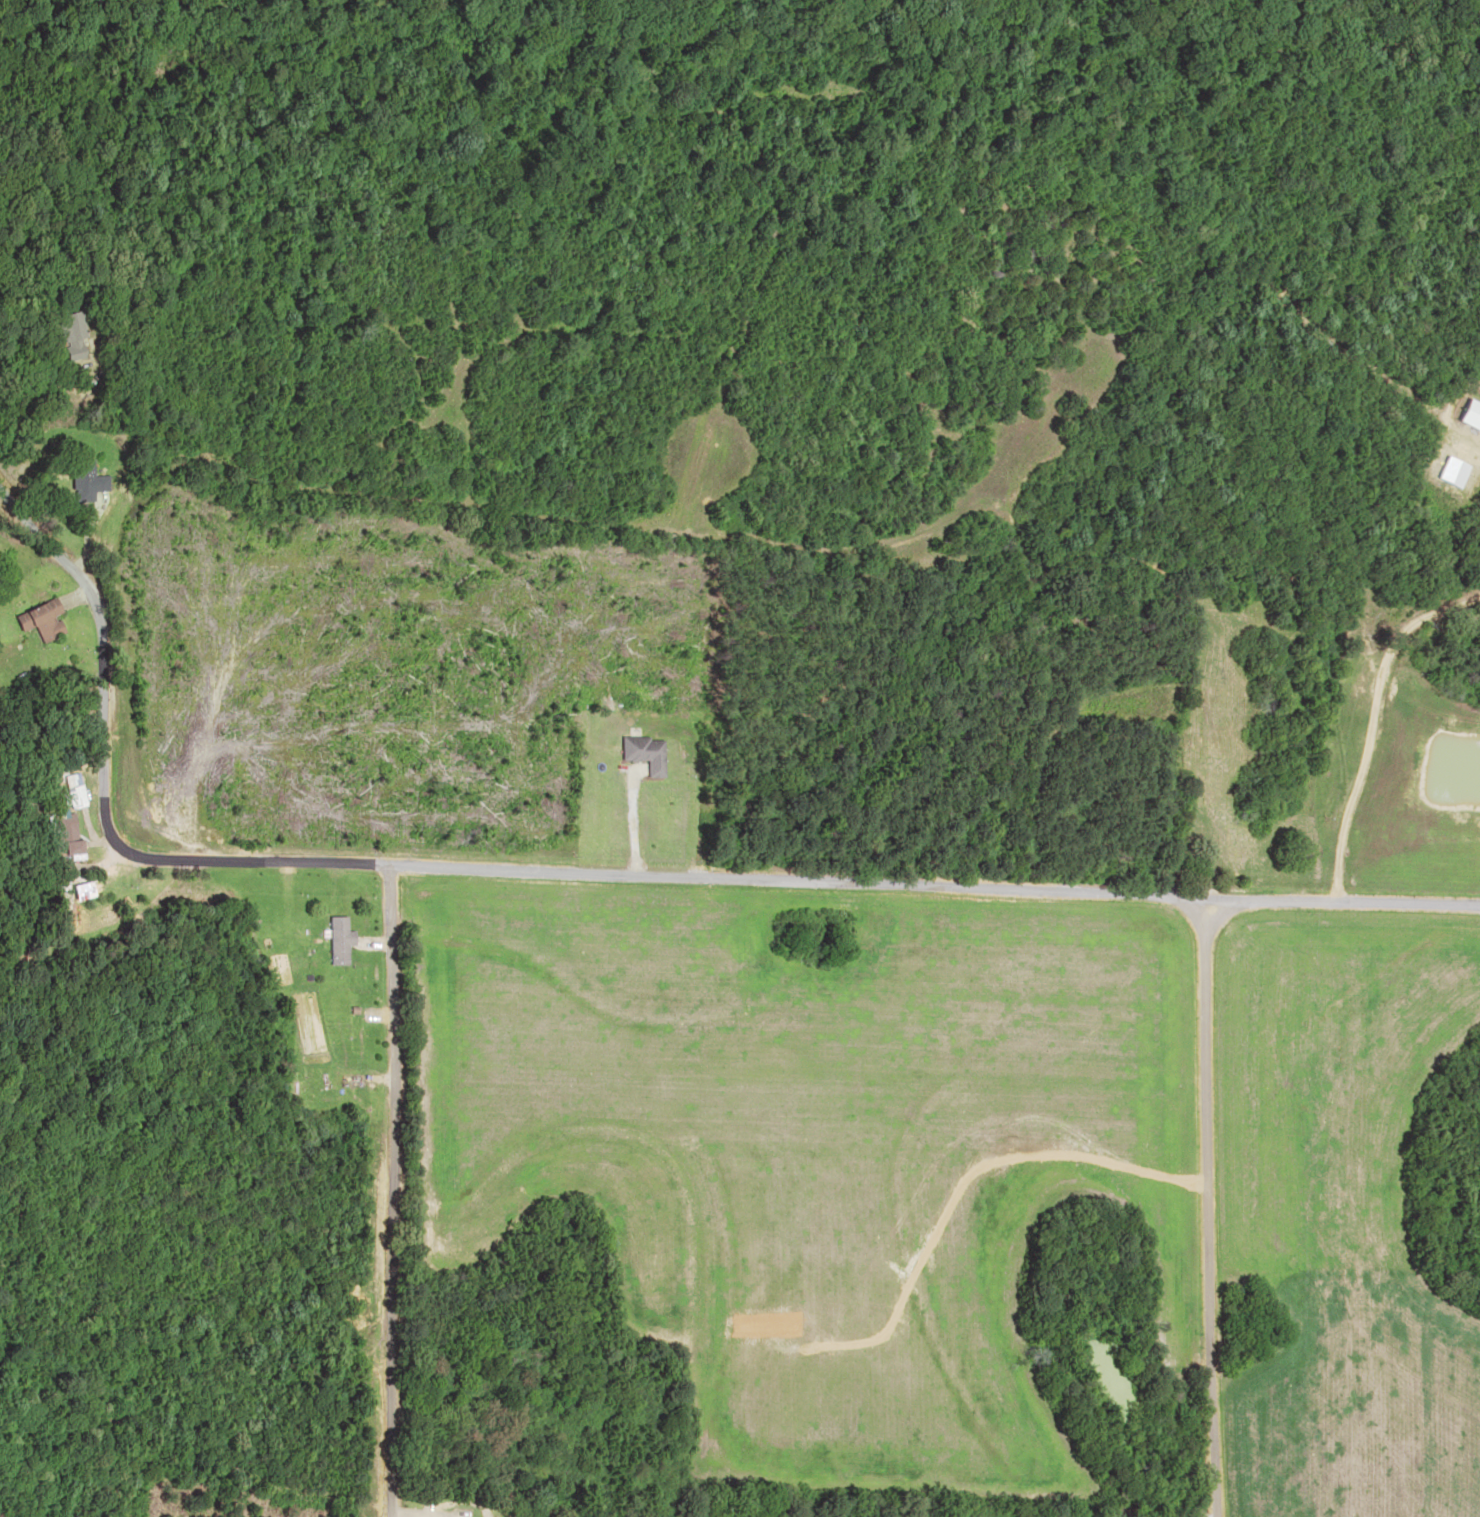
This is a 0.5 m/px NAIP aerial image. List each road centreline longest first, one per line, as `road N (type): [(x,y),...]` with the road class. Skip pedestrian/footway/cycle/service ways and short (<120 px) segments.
road 1 (residential): [(1479,914),(1210,909),(1016,894),(403,898),(148,873),(107,842),(102,642),(77,596),(0,510)]
road 2 (residential): [(395,1516),(403,898)]
road 3 (residential): [(1207,1516),(1210,909)]

